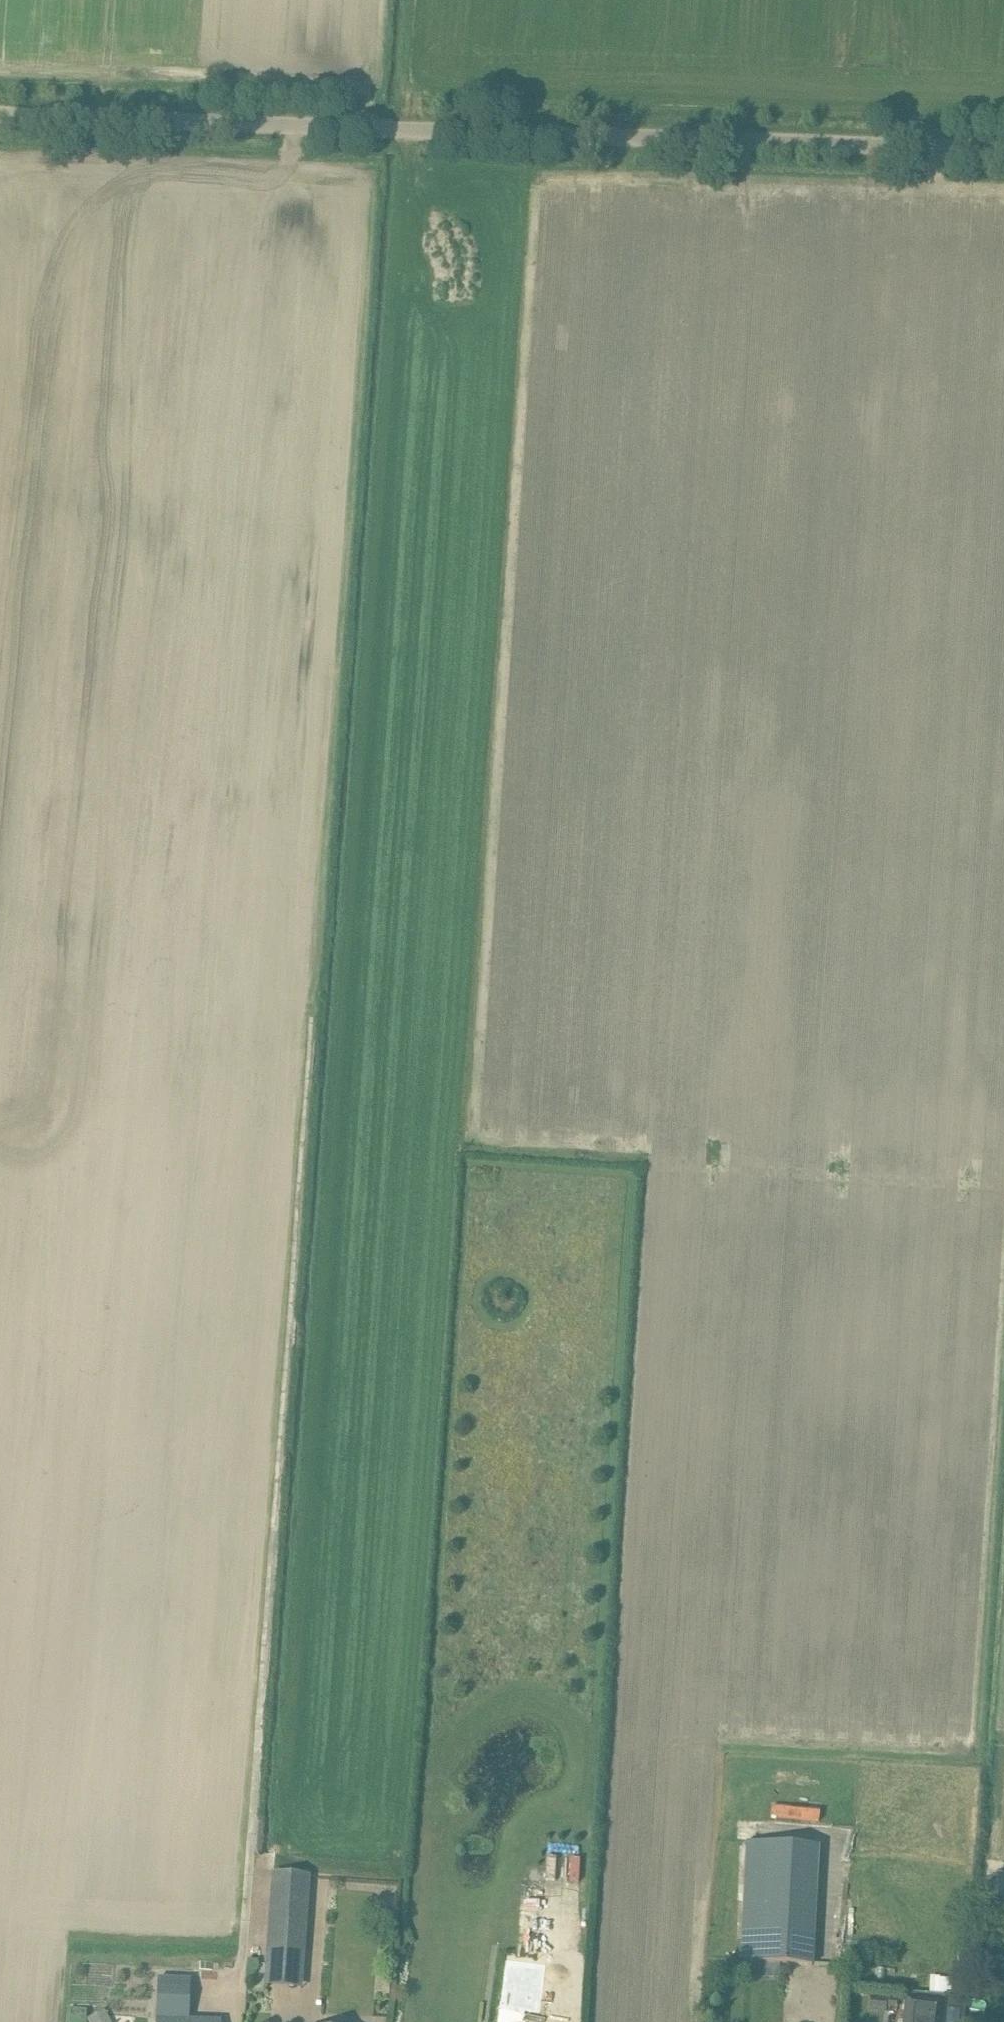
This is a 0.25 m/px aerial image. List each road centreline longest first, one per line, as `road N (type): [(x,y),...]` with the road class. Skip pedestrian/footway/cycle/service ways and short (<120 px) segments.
road 1 (unclassified): [(1003,150),(0,118)]

